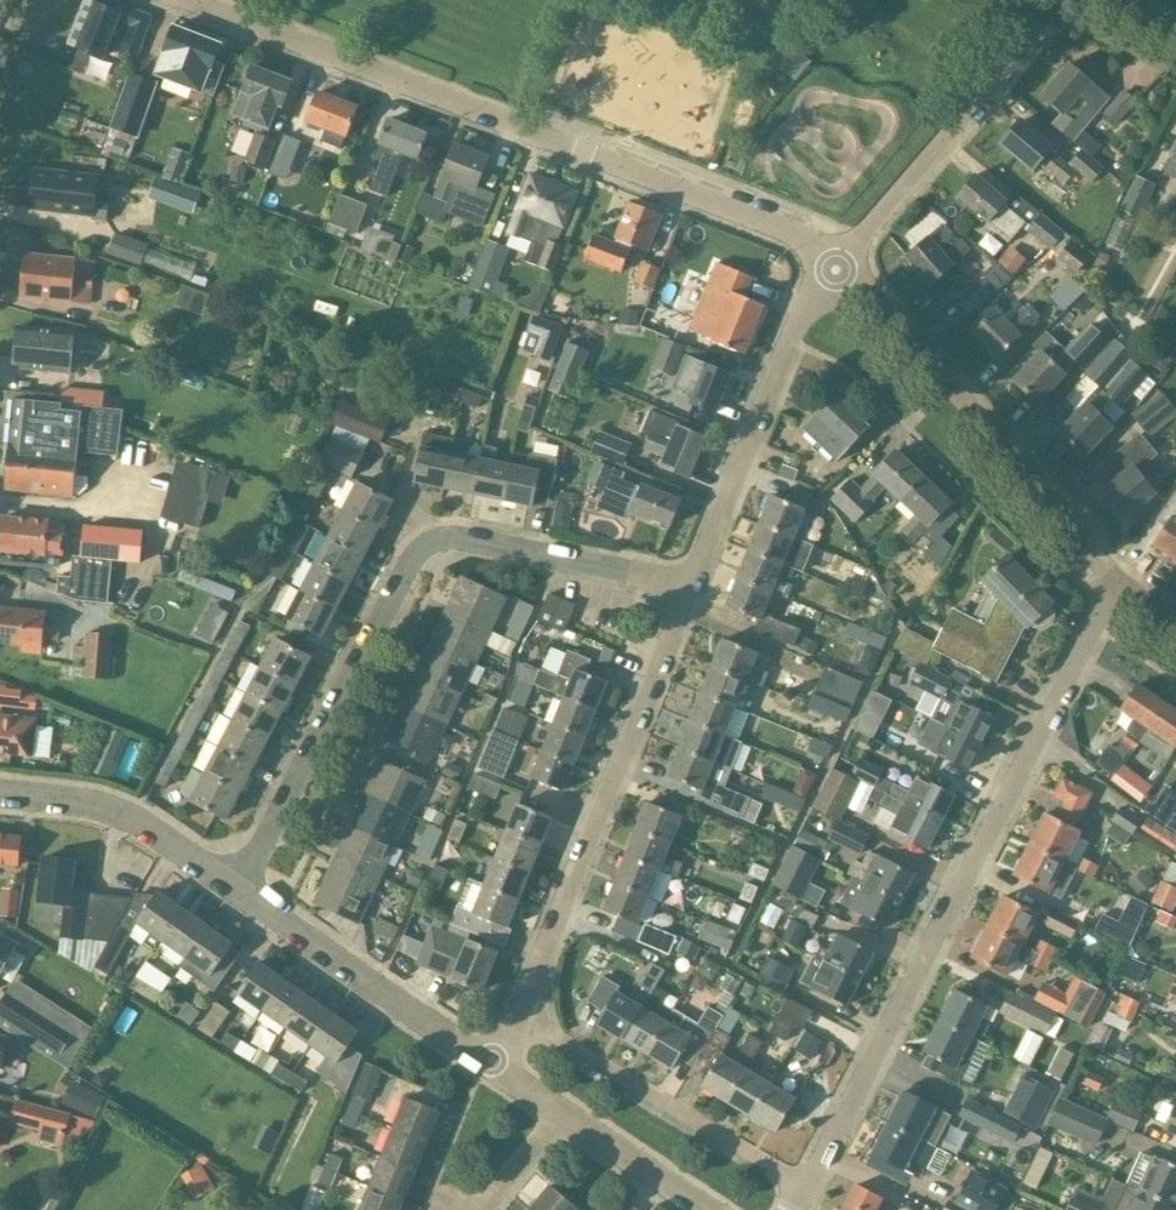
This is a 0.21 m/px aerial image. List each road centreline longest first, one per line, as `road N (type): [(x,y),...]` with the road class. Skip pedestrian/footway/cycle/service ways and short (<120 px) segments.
road 1 (unclassified): [(835,271),(794,231),(198,0)]
road 2 (residential): [(813,1186),(1115,581)]
road 3 (residential): [(237,885),(415,560),(435,539),(459,533),(689,590)]
road 4 (residential): [(1175,70),(1090,28),(1044,26),(835,271)]
road 5 (residential): [(522,1010),(689,590)]
road 6 (unclassified): [(1115,581),(876,297),(835,271)]
road 7 (residential): [(689,590),(791,340),(835,271)]
road 8 (residential): [(813,1186),(522,1010)]
road 9 (residential): [(492,1060),(237,885)]
road 10 (residential): [(237,885),(133,816),(87,798),(0,789)]
road 11 (residential): [(710,1209),(559,1109)]
road 12 (residential): [(468,1209),(491,1197),(559,1109)]

